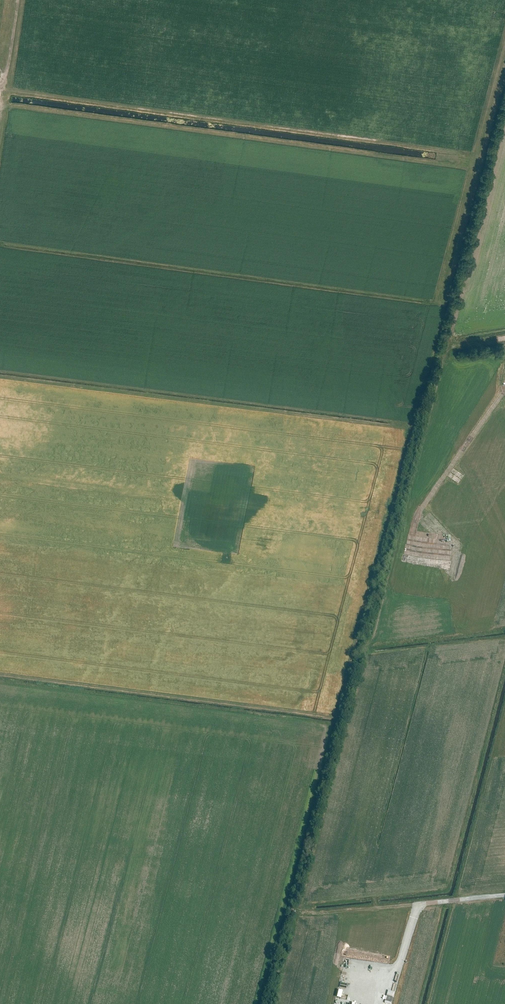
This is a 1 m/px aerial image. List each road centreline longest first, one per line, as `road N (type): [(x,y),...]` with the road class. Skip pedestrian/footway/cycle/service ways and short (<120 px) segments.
road 1 (track): [(372,908),(504,896)]

